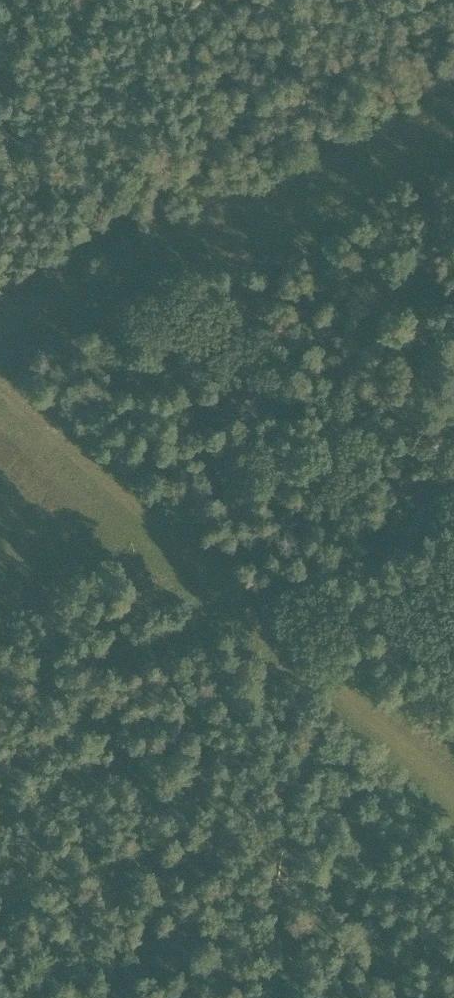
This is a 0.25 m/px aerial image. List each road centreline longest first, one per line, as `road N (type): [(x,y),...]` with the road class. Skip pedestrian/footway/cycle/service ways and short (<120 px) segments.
road 1 (track): [(0,356),(453,765)]

